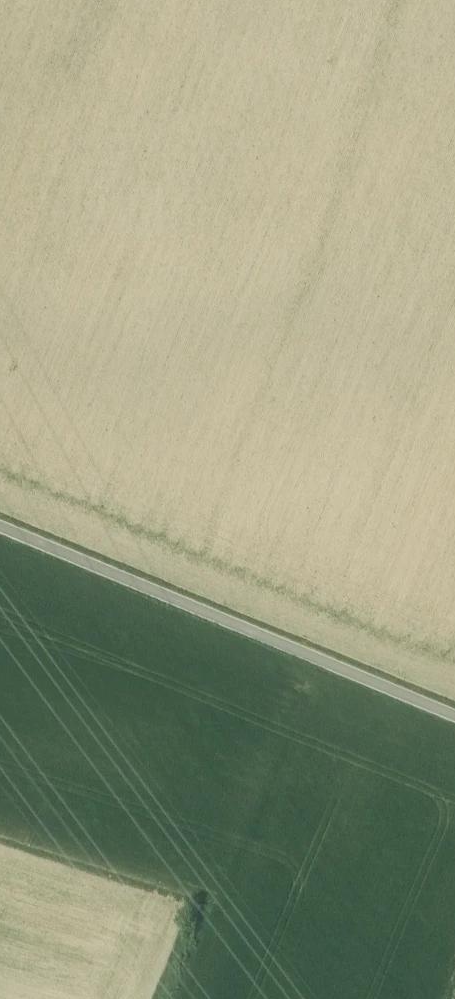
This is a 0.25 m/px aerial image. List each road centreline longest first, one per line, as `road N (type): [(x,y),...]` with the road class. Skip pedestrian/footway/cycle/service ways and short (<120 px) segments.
road 1 (unclassified): [(0,526),(454,715)]

